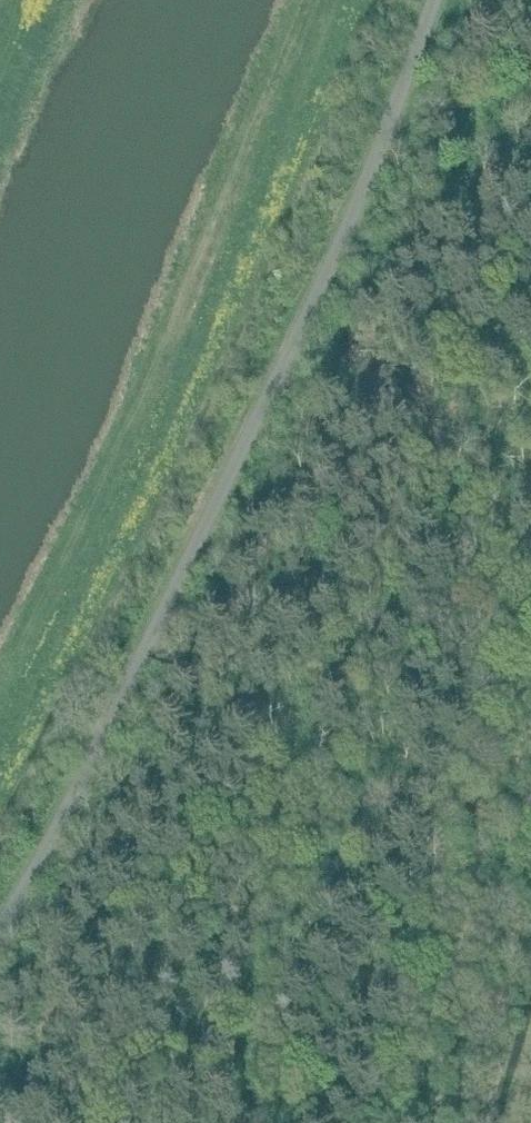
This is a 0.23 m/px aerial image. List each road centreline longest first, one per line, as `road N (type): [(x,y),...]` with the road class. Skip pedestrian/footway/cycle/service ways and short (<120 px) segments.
road 1 (unclassified): [(0,932),(195,564),(435,0)]

